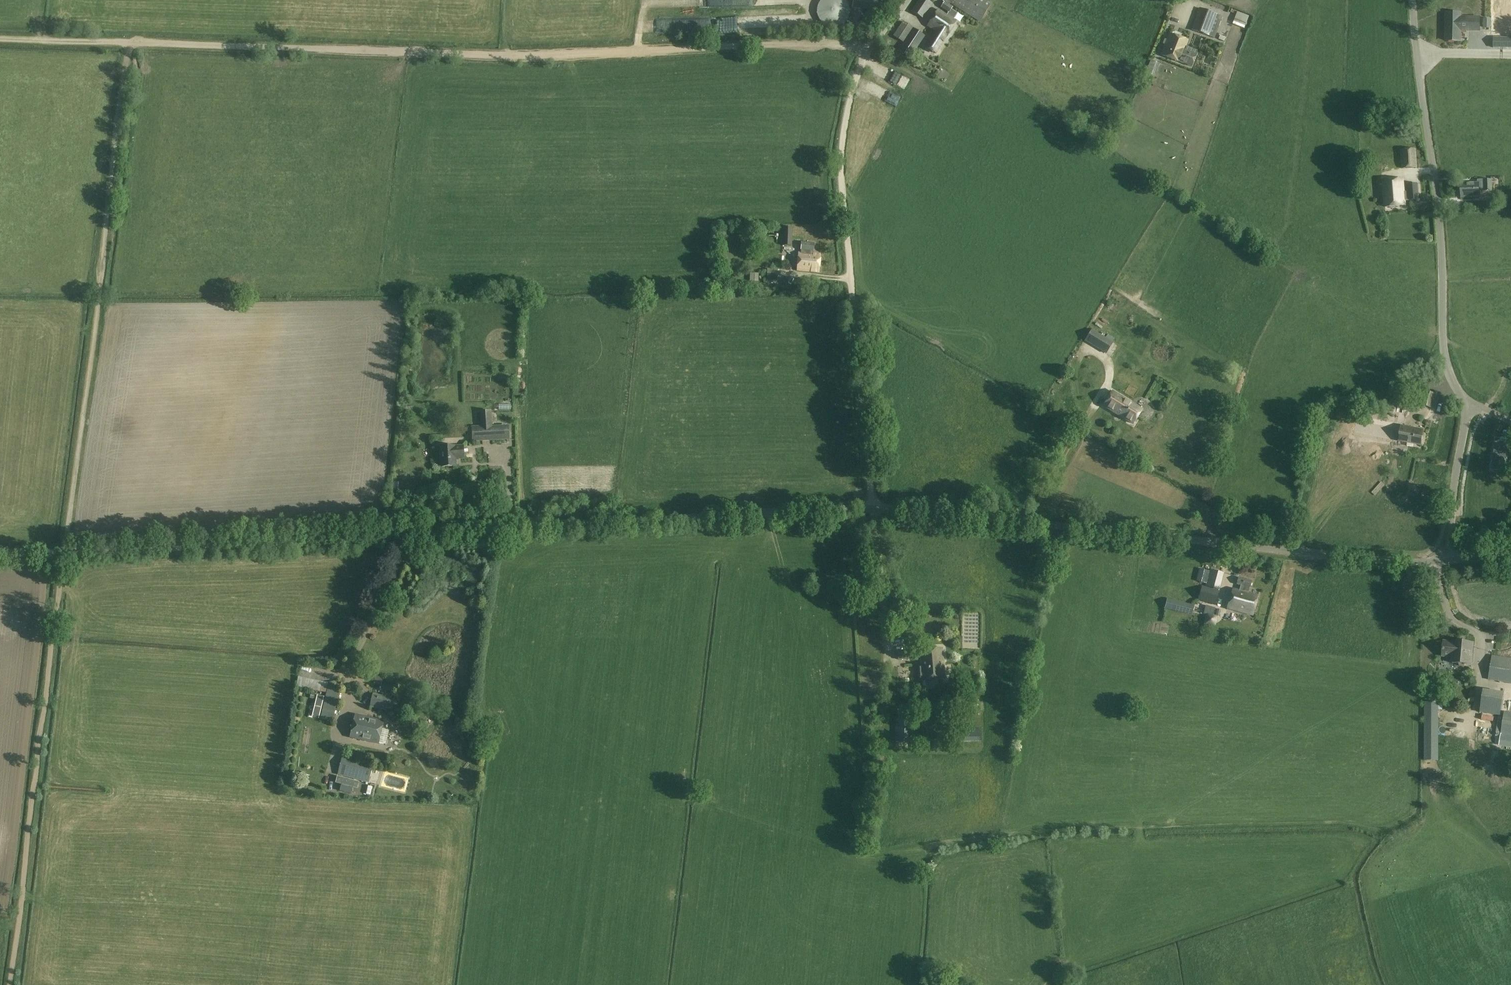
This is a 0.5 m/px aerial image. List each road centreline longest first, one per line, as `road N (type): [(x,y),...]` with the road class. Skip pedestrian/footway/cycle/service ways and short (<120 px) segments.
road 1 (unclassified): [(0,552),(873,507)]
road 2 (track): [(870,46),(500,54),(0,38)]
road 3 (unclassified): [(1437,561),(1453,534),(1467,415),(1443,345),(1440,222),(1412,0)]
road 4 (unclassified): [(1437,561),(873,507)]
road 5 (unclassified): [(873,507),(839,164),(870,46),(906,0)]
road 6 (track): [(66,552),(130,43)]
road 7 (track): [(61,552),(11,984)]

